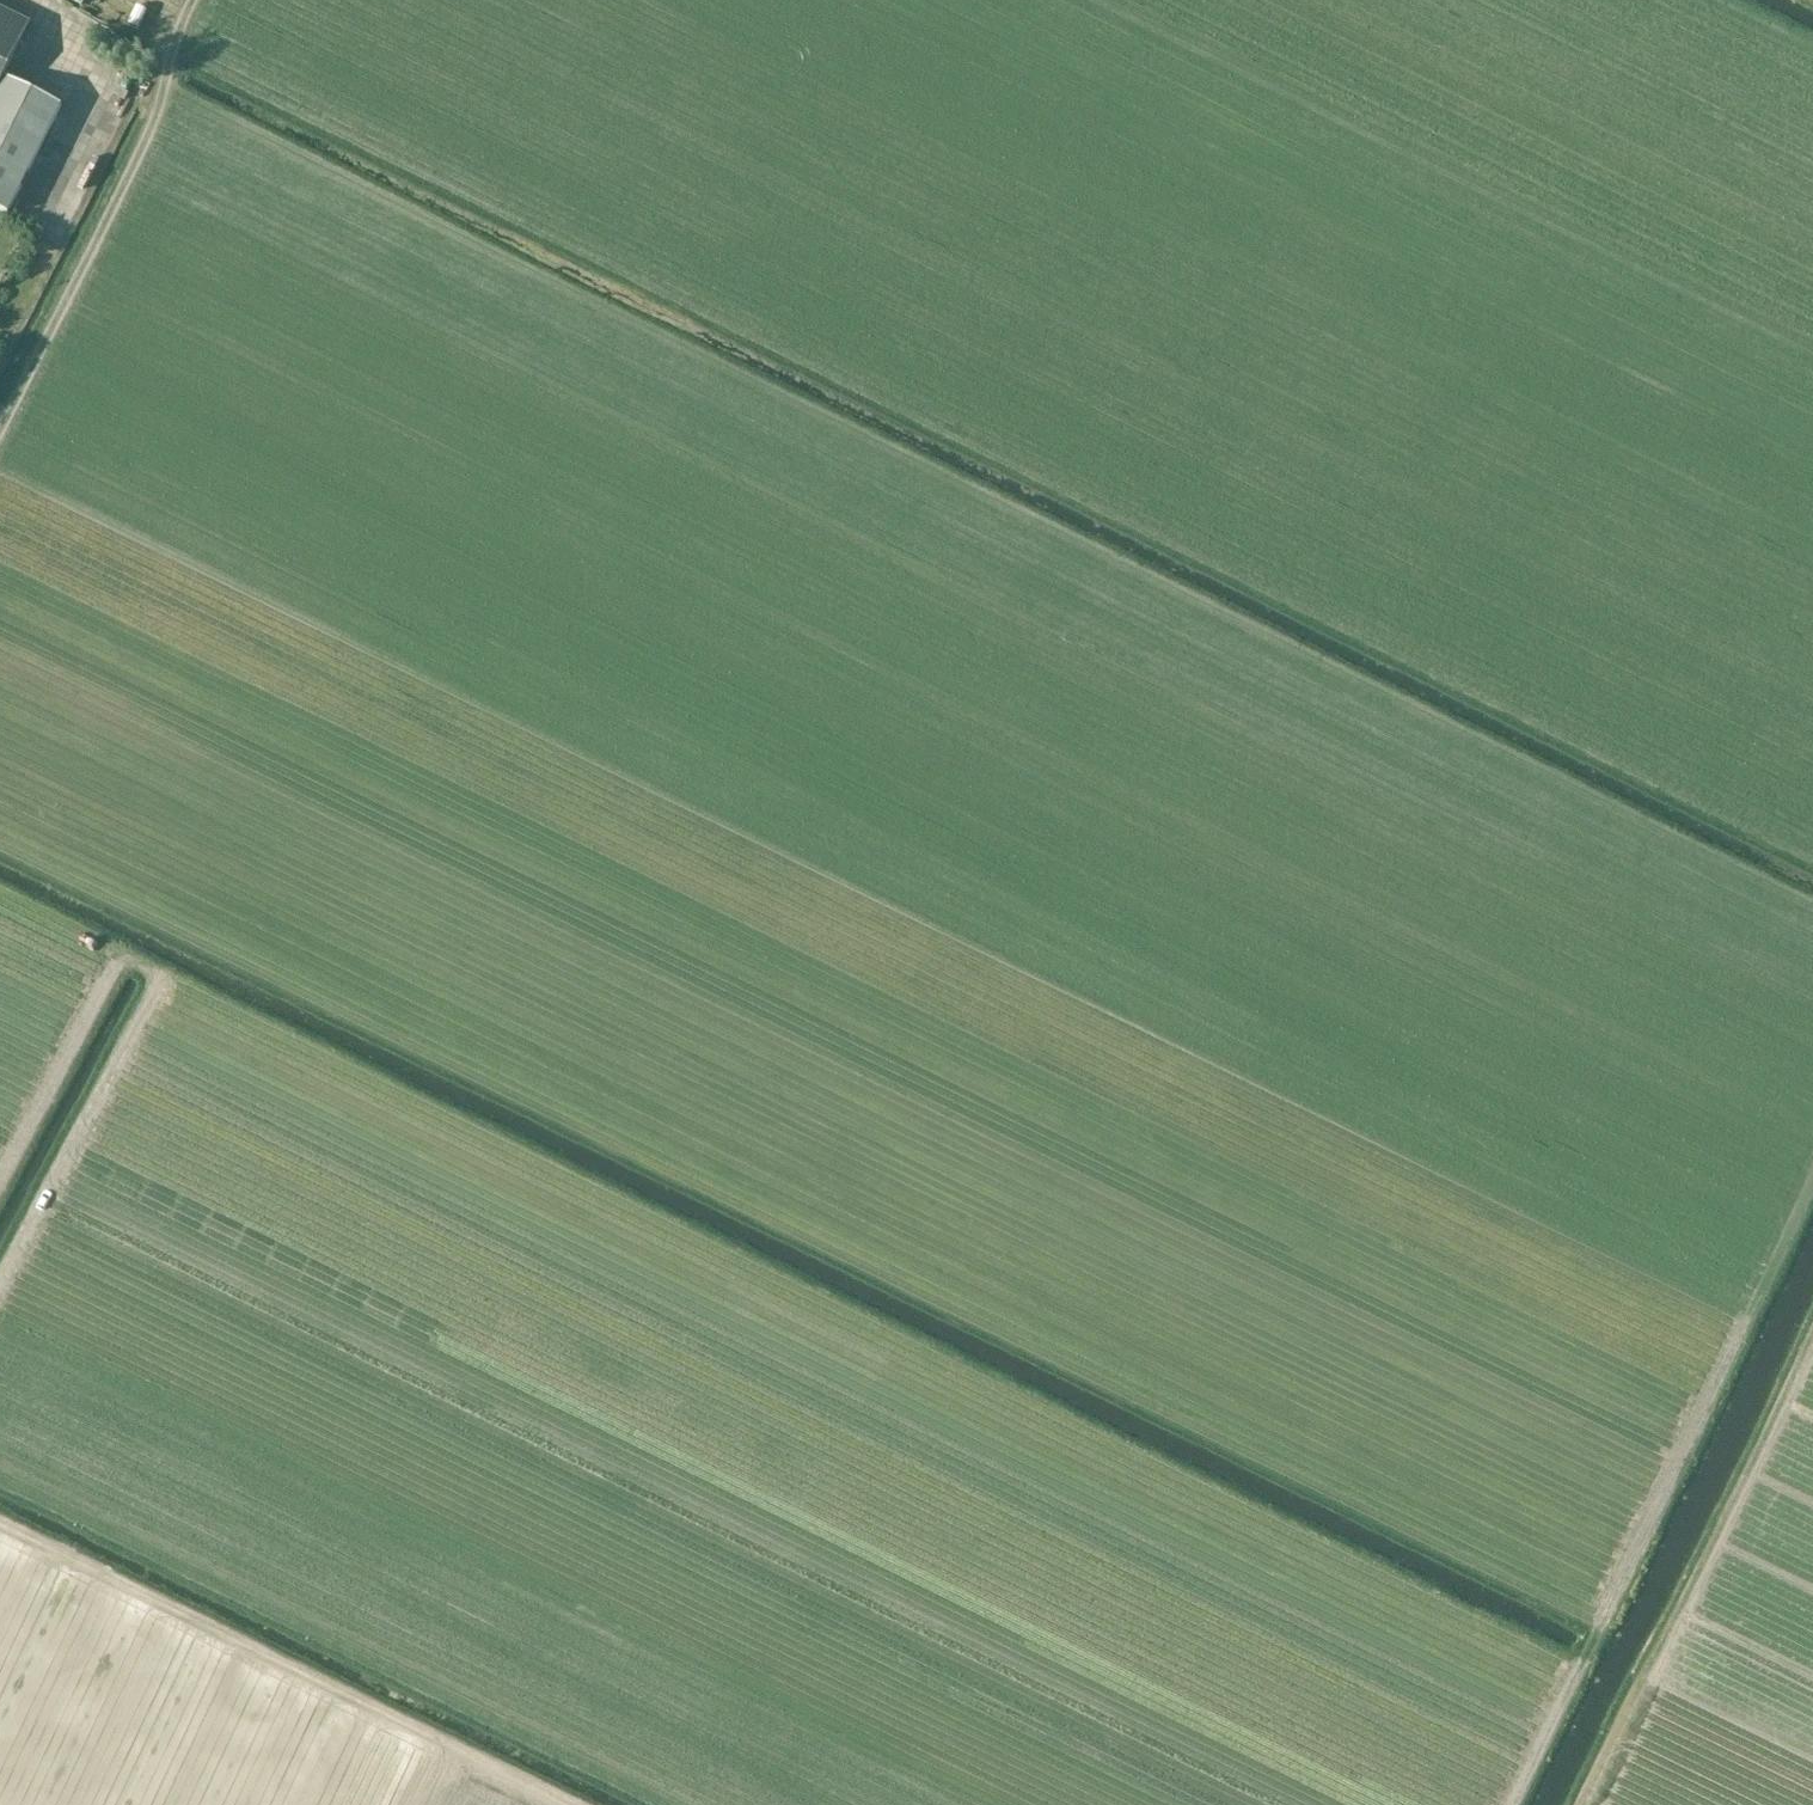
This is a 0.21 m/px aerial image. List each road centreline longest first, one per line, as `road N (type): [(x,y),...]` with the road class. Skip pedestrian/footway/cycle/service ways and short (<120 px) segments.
road 1 (track): [(570,1804),(0,1529)]
road 2 (track): [(104,0),(167,38),(163,91),(0,429)]

